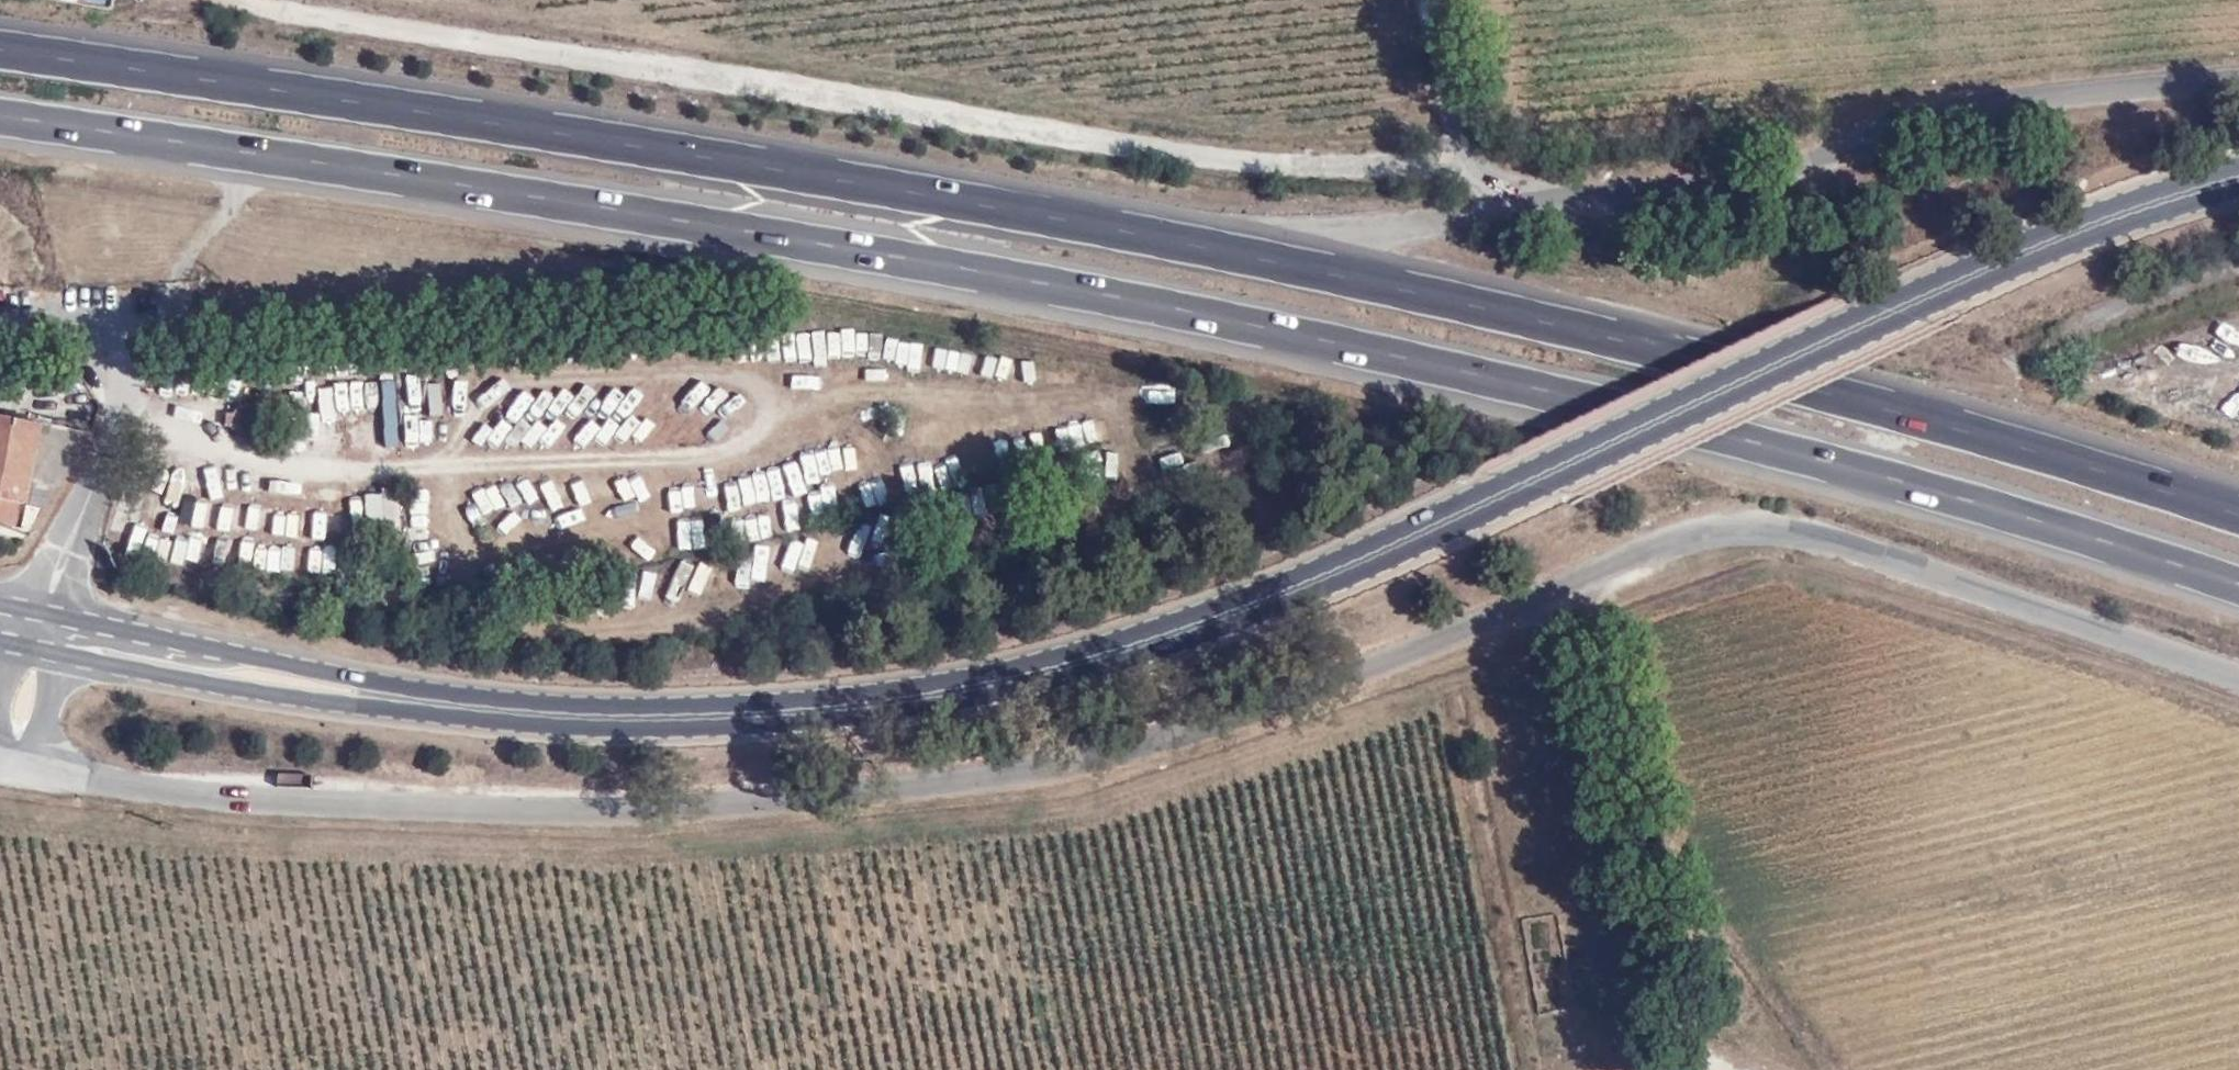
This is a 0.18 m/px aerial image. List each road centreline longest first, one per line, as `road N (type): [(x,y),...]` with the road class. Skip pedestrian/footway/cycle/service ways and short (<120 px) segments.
road 1 (motorway): [(0,116),(593,202),(1293,331),(1924,485),(2238,584)]
road 2 (motorway): [(2238,514),(1677,352),(1319,271),(970,198),(0,47)]
road 3 (unclassified): [(45,769),(133,789),(663,814),(1055,771),(1217,732),(1708,532),(1802,532),(2238,678)]
road 4 (track): [(0,815),(231,842),(479,849),(676,845),(1012,819),(1111,800),(1467,679),(1530,1069)]
road 5 (secondary): [(684,715),(961,690),(1107,654),(1312,581),(1903,305)]
road 6 (residential): [(1431,0),(1481,188),(1497,201),(1704,192),(1963,108),(2052,91),(2238,82)]
road 7 (track): [(1467,679),(1593,625),(1759,575),(2238,717)]
road 8 (secondary): [(62,653),(452,720),(595,725),(684,715)]
road 9 (secondary): [(684,715),(420,689),(68,617)]
road 10 (track): [(1844,1069),(1720,930),(1684,851),(1618,617)]
road 11 (secondary): [(2238,179),(2040,241),(1903,305)]

